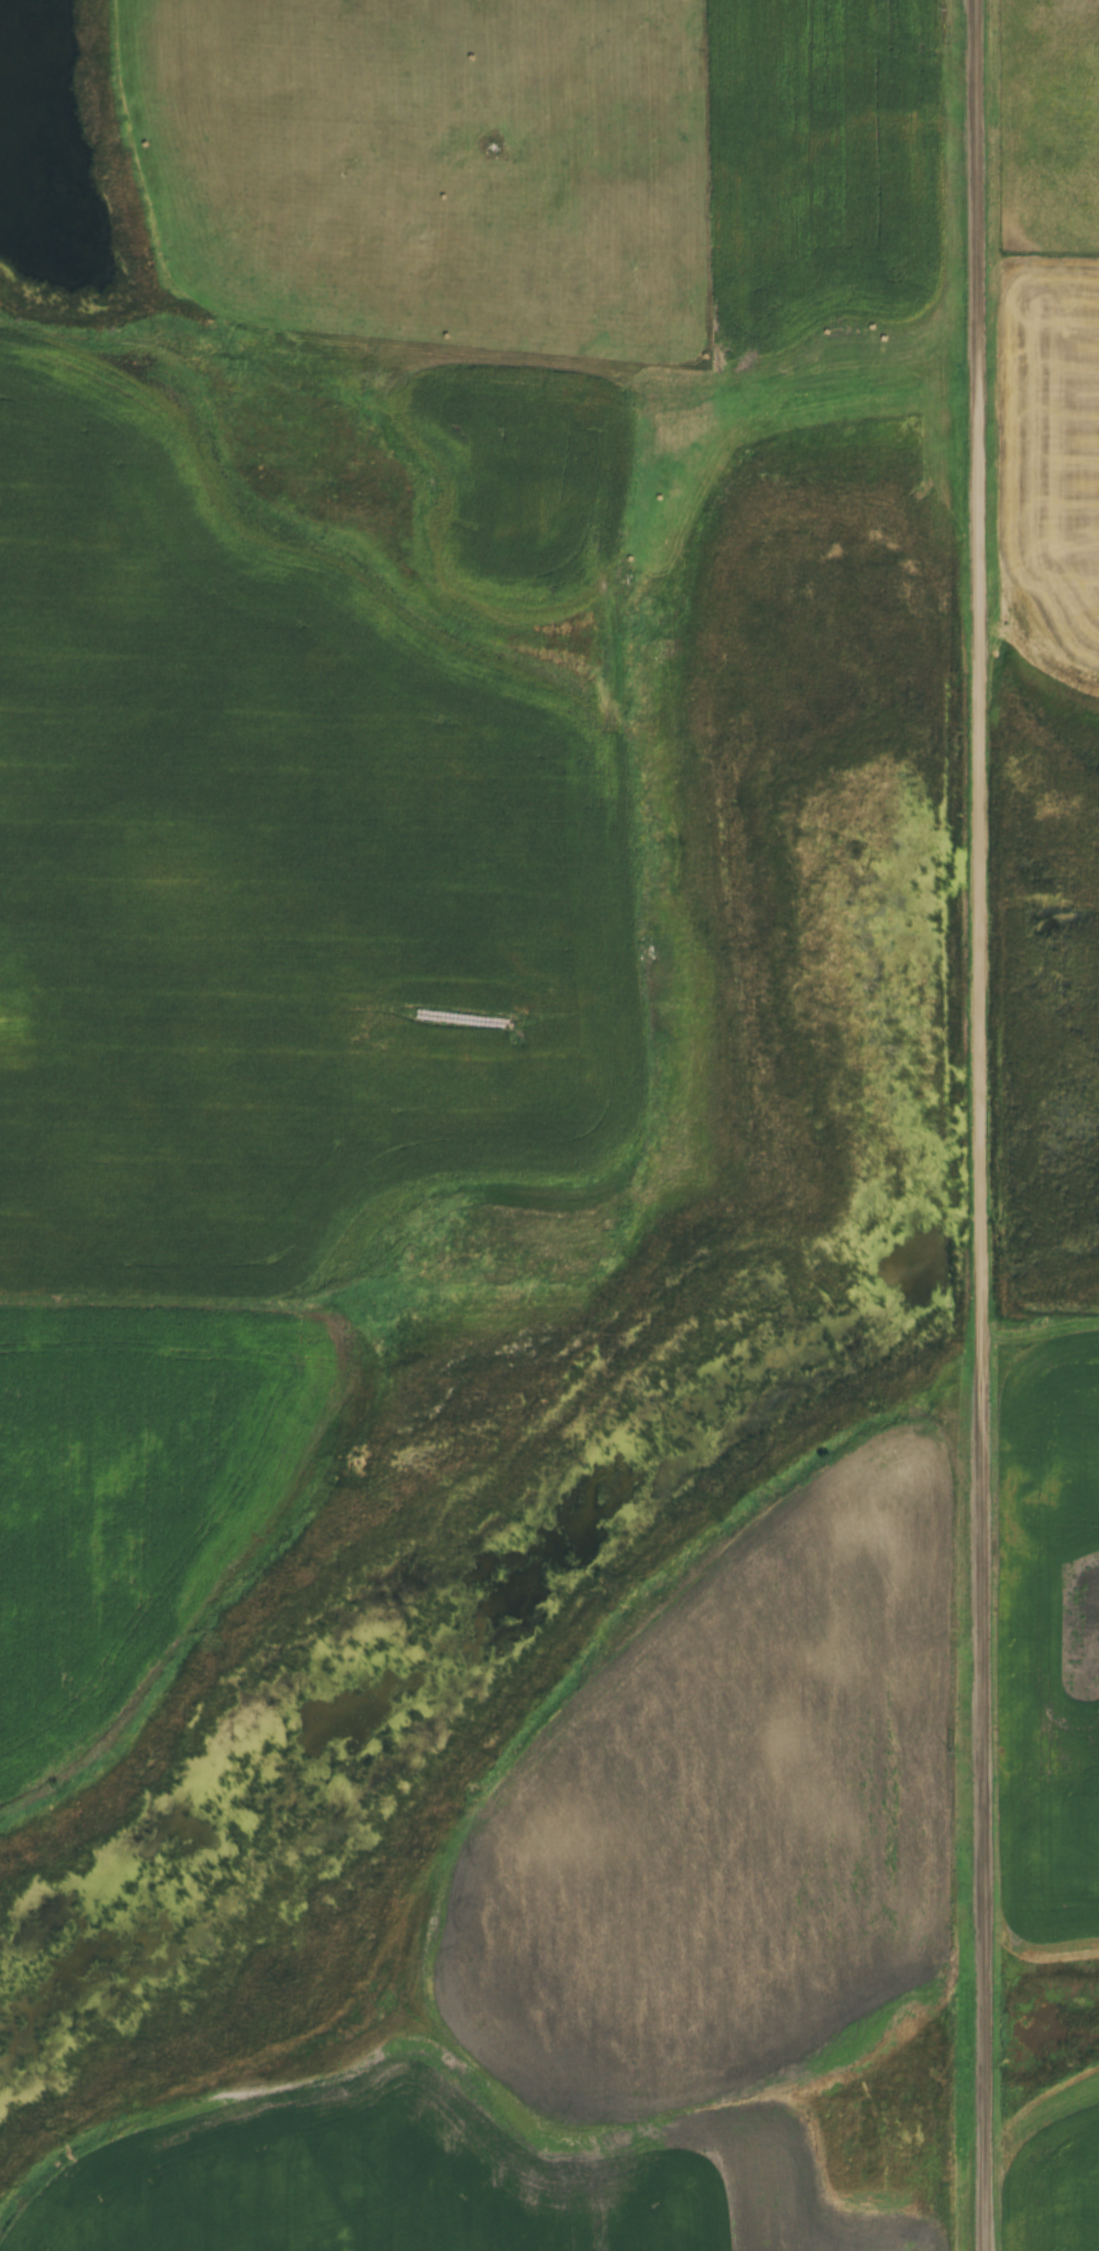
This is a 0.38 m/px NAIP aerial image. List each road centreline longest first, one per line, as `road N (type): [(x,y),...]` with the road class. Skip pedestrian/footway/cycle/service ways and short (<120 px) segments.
road 1 (residential): [(985,2250),(977,108)]

